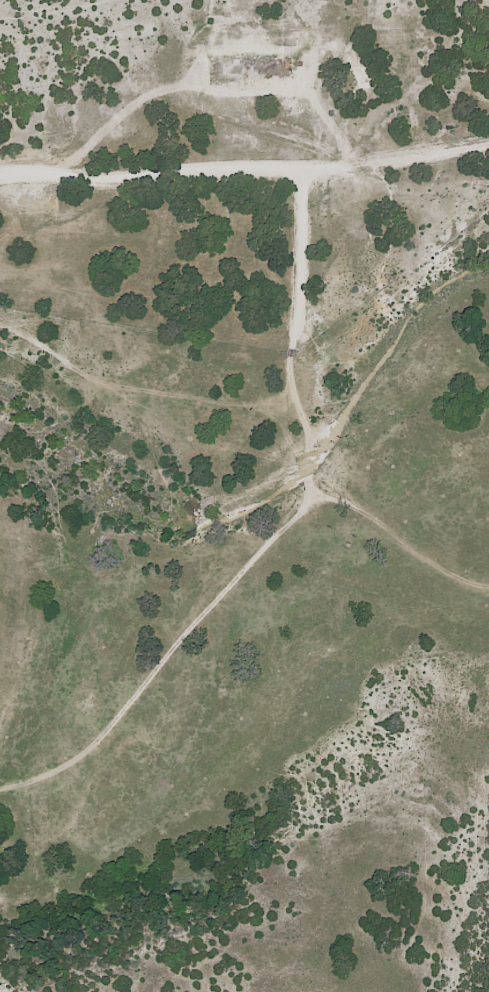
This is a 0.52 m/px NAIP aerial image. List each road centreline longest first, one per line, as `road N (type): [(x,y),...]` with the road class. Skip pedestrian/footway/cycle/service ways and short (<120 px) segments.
road 1 (residential): [(0,841),(36,842),(66,825),(130,707),(193,619),(257,562),(320,484),(294,398),(294,172)]
road 2 (residential): [(488,153),(294,172),(184,167),(120,179),(0,164)]

